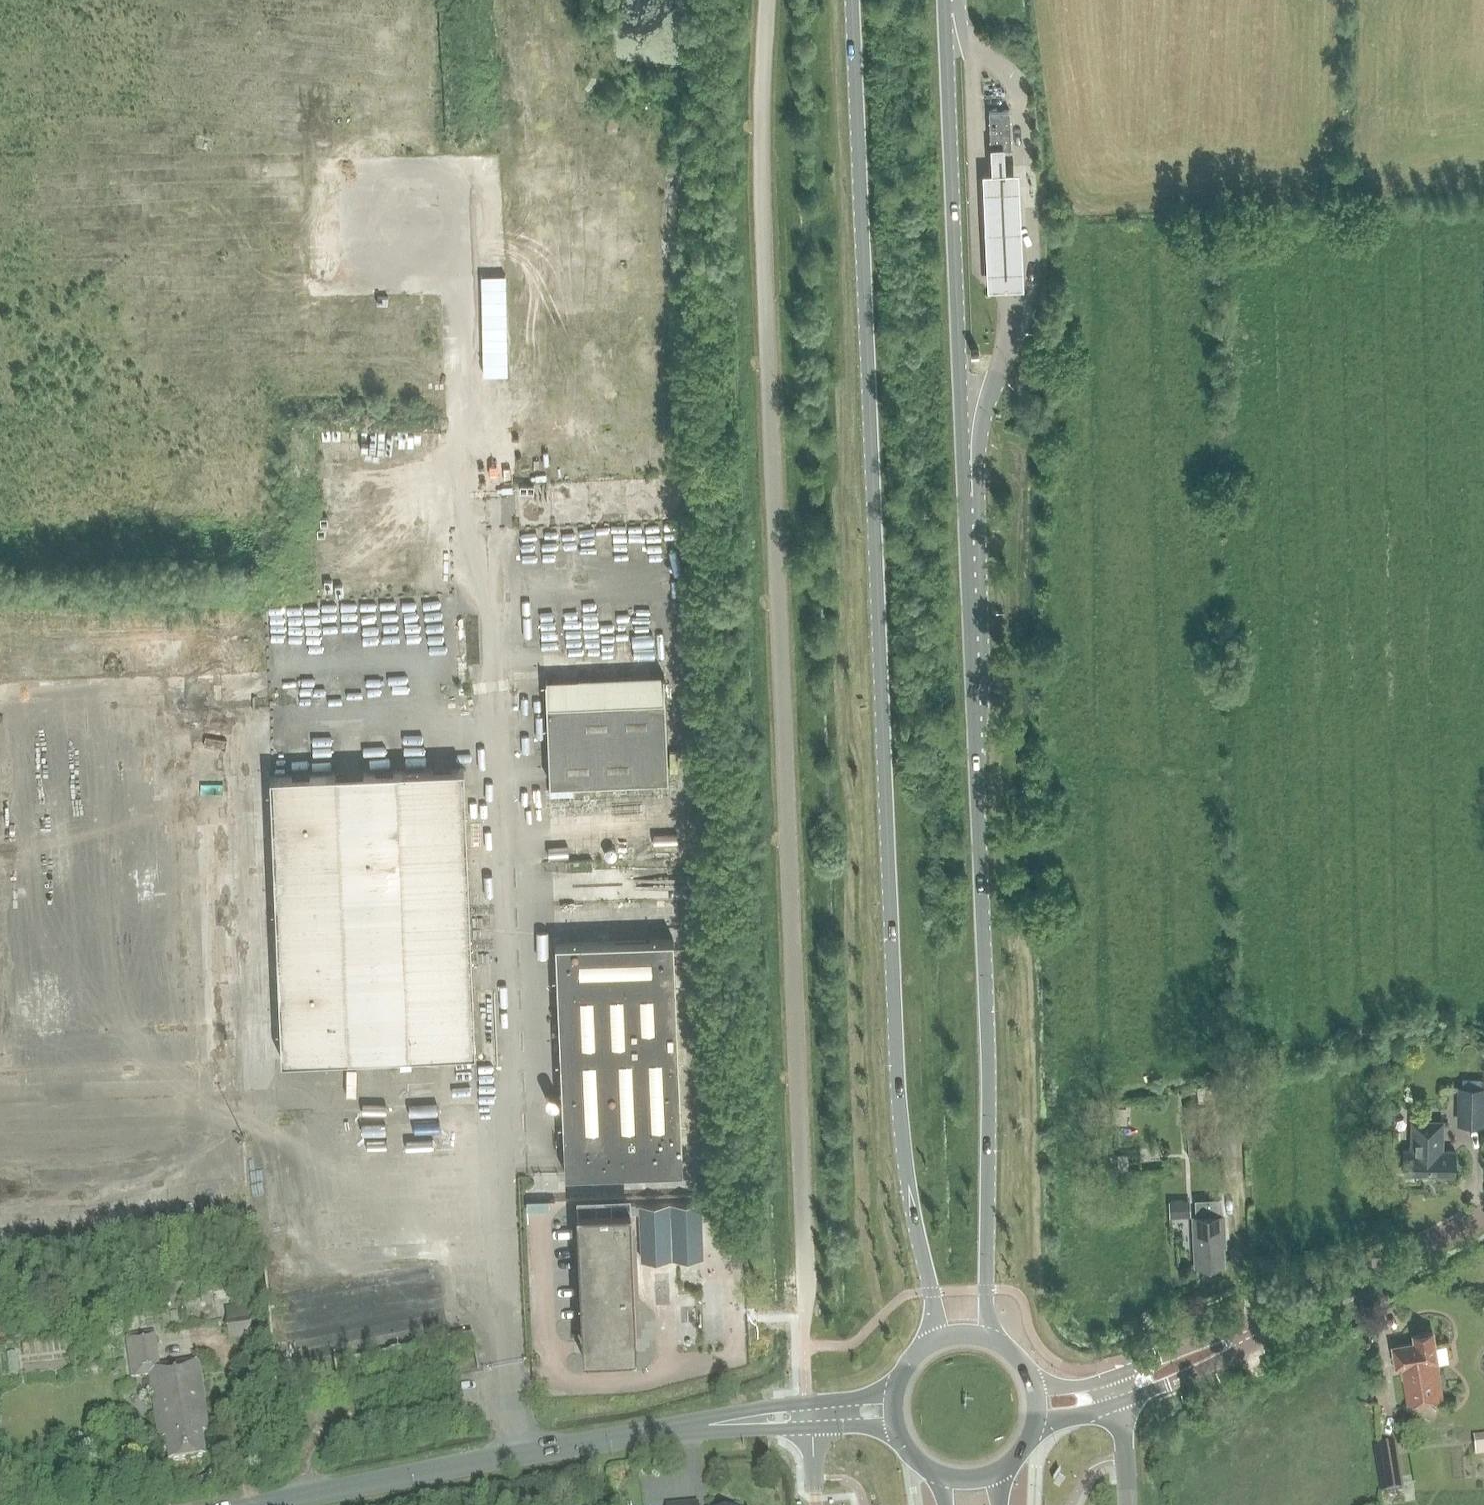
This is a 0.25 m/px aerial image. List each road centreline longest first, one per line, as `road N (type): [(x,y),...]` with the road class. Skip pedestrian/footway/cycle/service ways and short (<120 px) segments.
road 1 (primary): [(852,0),(911,1192),(942,1339)]
road 2 (primary): [(994,1342),(944,0)]
road 3 (tertiary): [(807,1423),(602,1442),(271,1504)]
road 4 (tertiary): [(1119,1389),(1286,1320),(1483,1214)]

